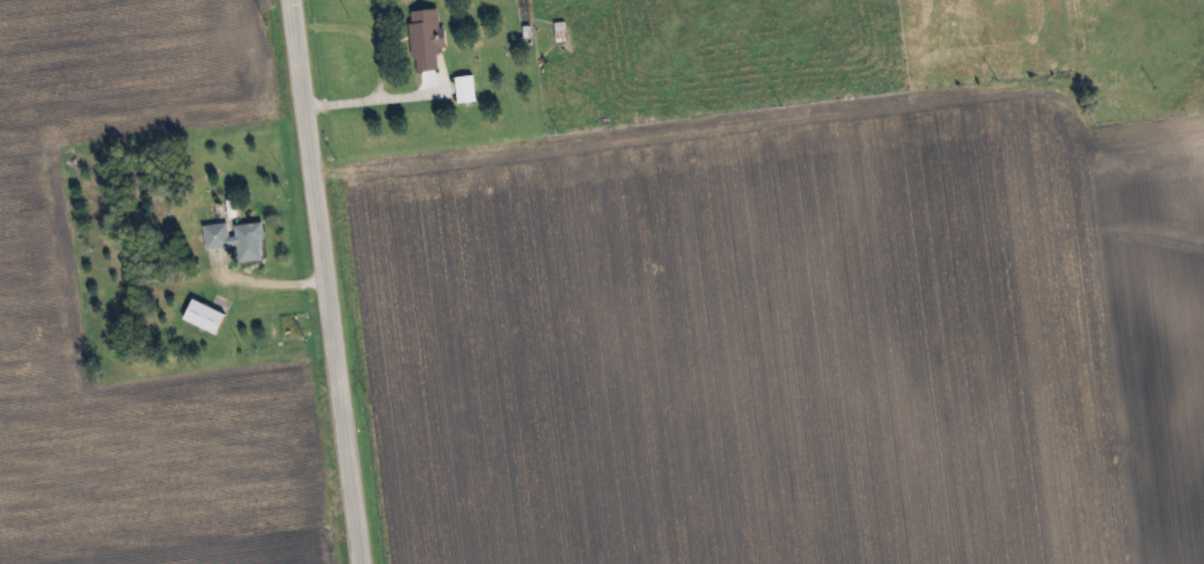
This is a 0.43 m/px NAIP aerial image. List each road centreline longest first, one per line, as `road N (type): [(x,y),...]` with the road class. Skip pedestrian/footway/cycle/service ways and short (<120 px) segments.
road 1 (tertiary): [(293,0),(362,563)]

